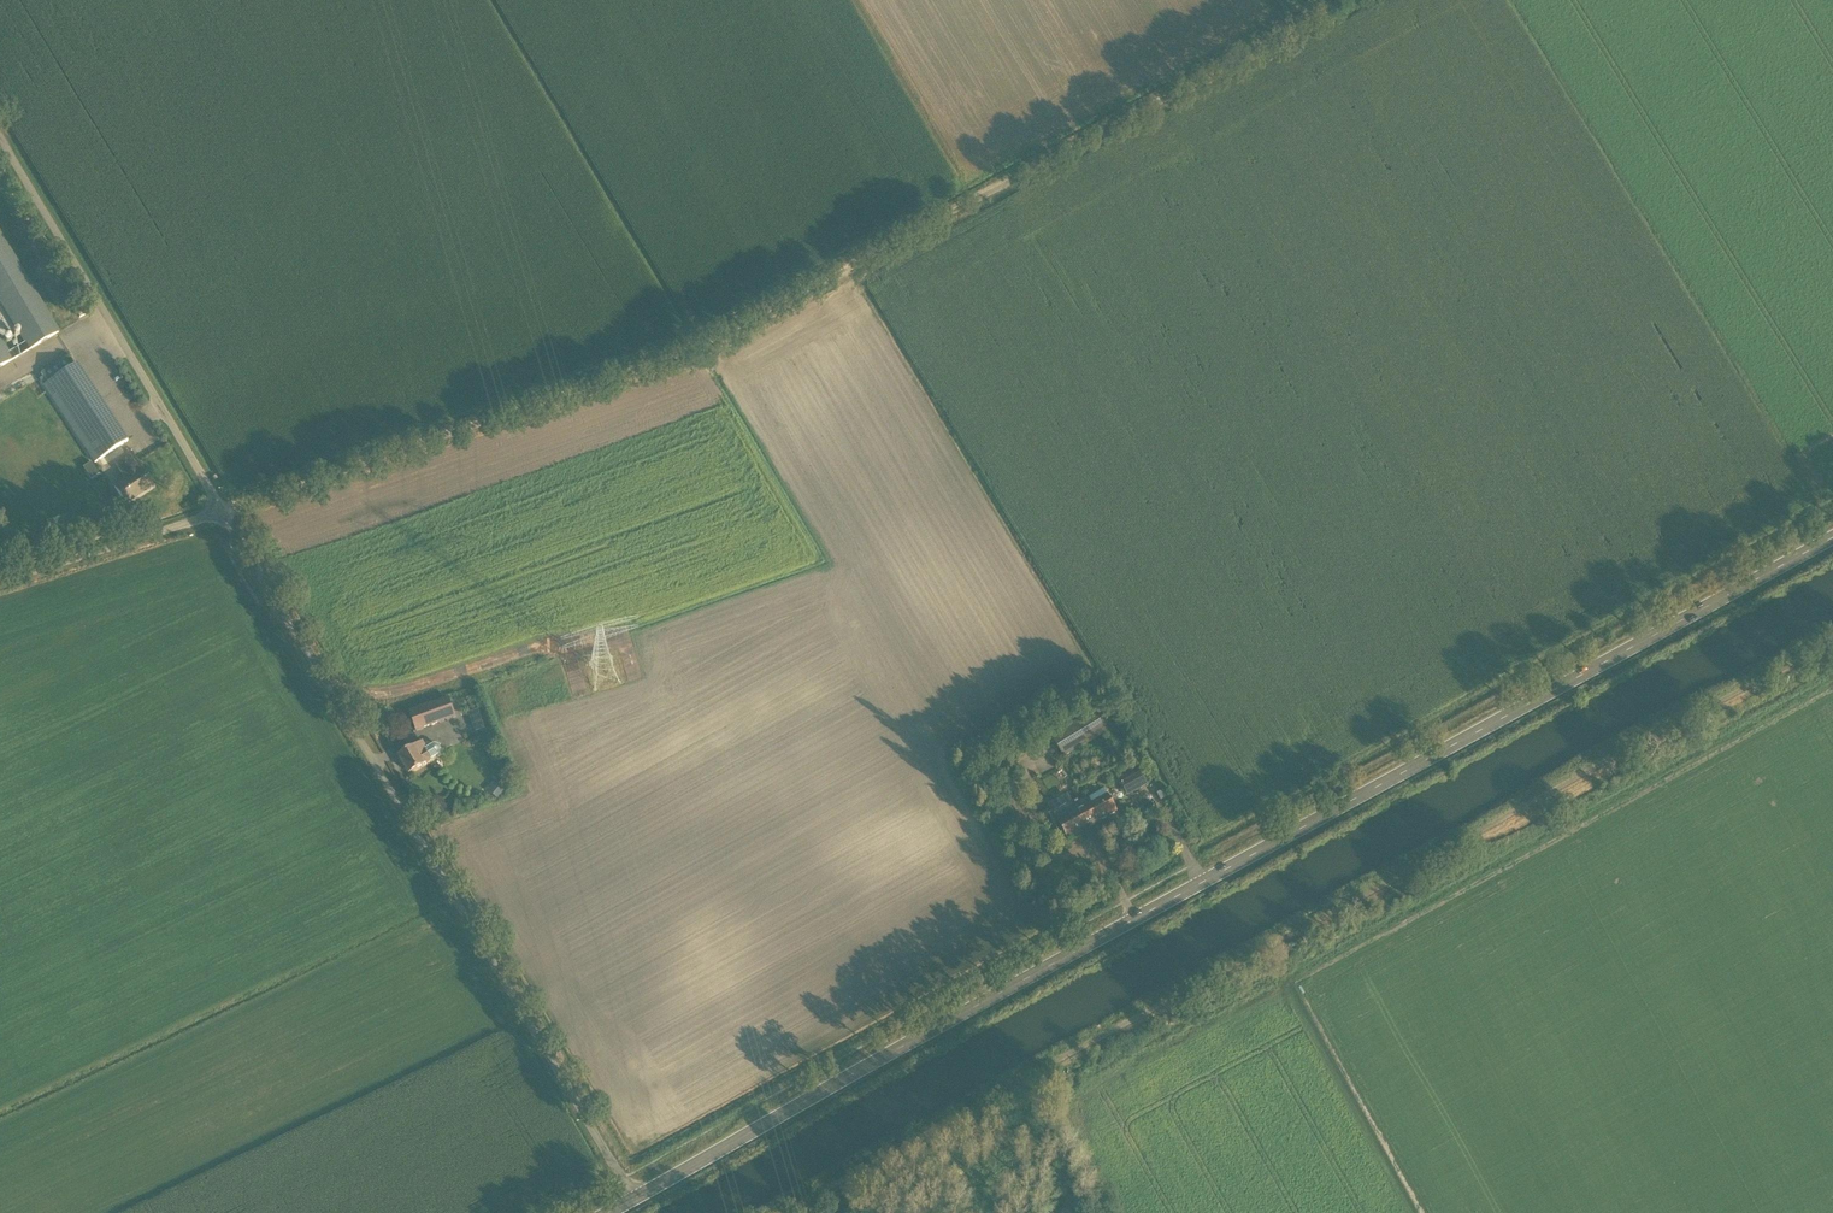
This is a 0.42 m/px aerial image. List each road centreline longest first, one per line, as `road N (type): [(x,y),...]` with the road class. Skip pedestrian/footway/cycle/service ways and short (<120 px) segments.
road 1 (primary): [(635,1199),(1832,538)]
road 2 (unclassified): [(753,1212),(1832,622)]
road 3 (track): [(1332,0),(699,340),(222,511)]
road 4 (unclassified): [(635,1199),(222,511)]
road 5 (unclassified): [(222,511),(0,140)]
road 6 (unclassified): [(0,582),(222,511)]

